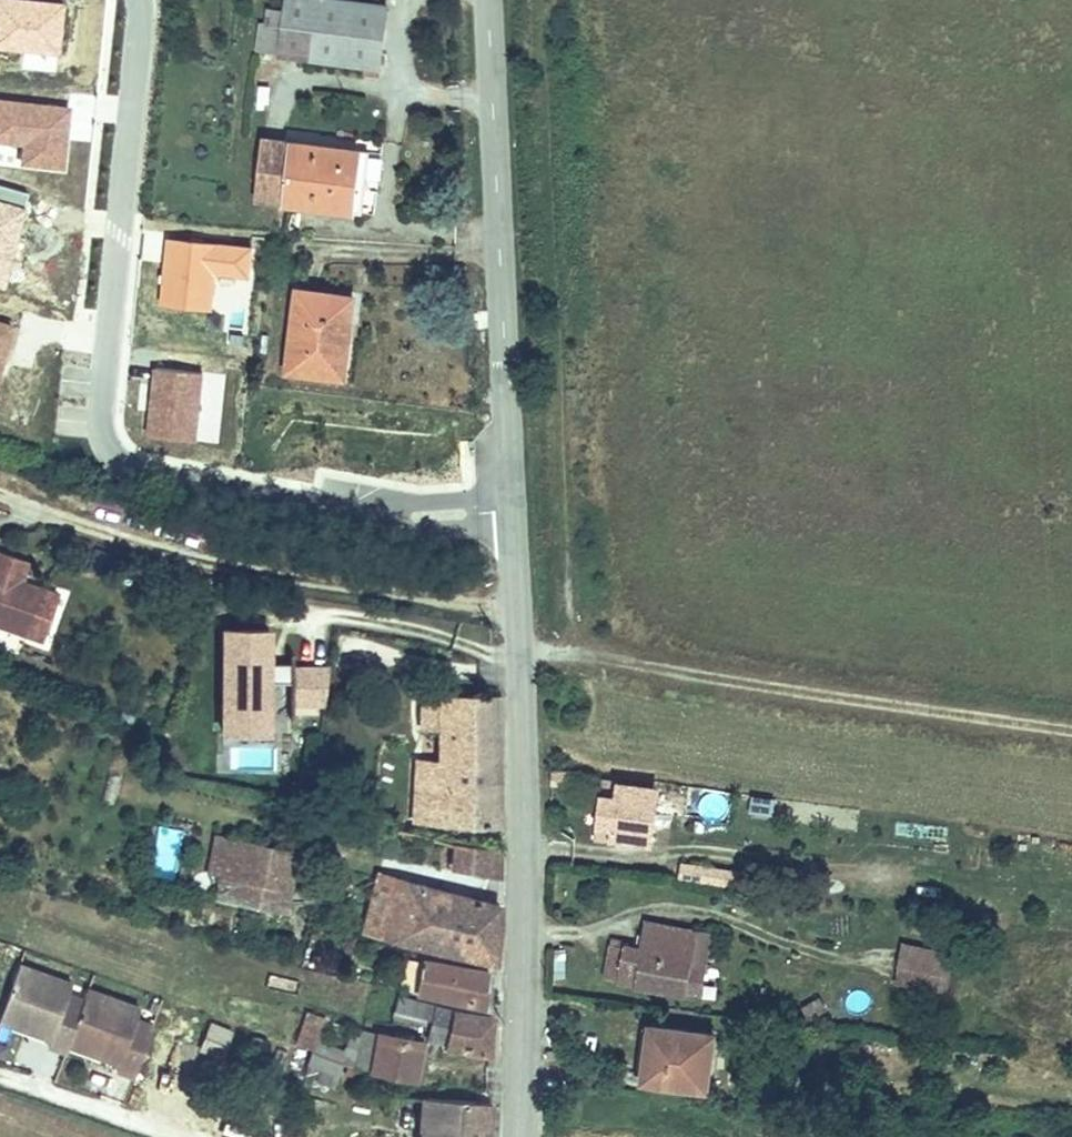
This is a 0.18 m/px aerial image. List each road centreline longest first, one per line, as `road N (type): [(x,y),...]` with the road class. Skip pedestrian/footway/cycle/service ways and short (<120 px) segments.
road 1 (tertiary): [(516,1136),(525,915),(519,654),(486,0)]
road 2 (track): [(581,654),(566,607),(544,0)]
road 3 (track): [(1071,723),(581,654),(519,654)]

